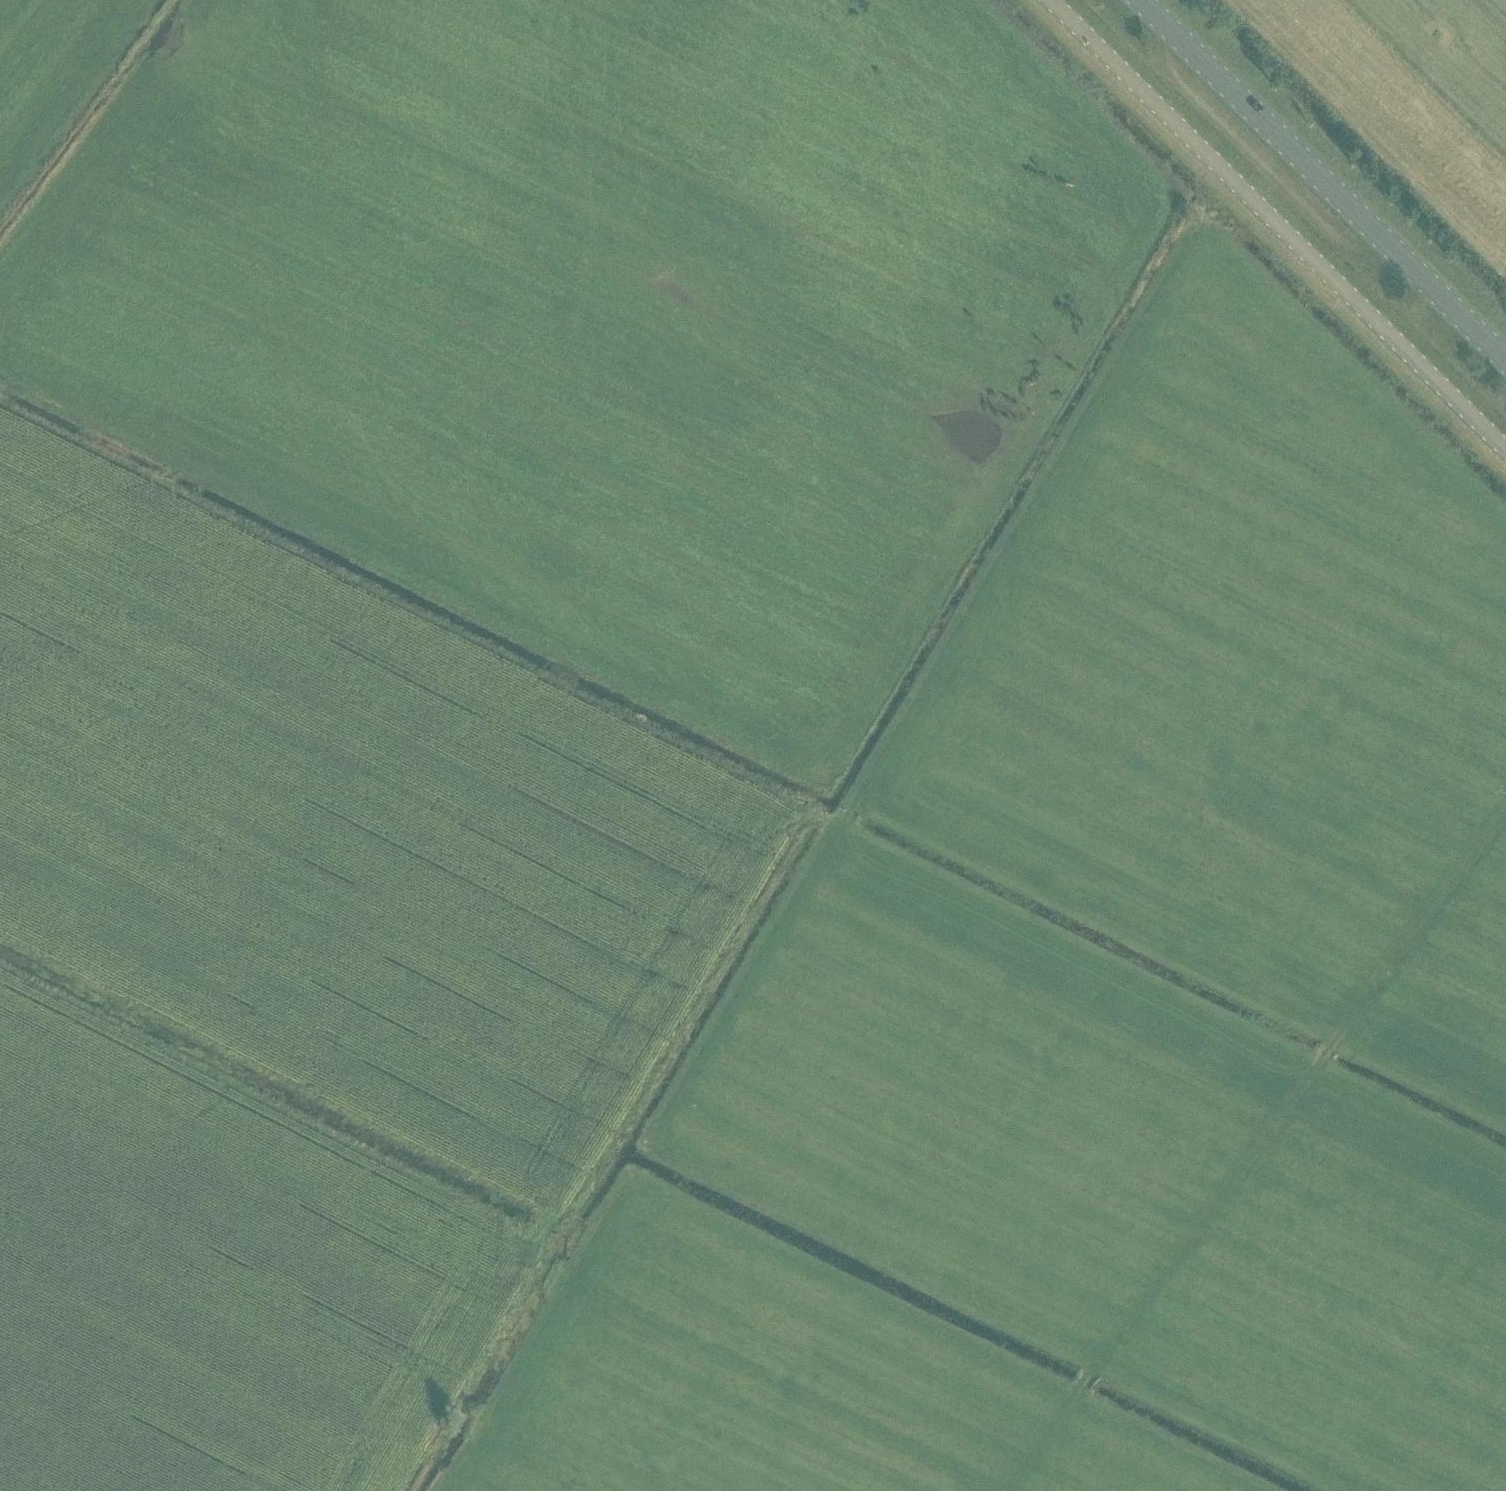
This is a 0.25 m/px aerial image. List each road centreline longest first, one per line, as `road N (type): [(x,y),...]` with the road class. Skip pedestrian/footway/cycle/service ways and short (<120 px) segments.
road 1 (unclassified): [(1505,445),(1055,0)]
road 2 (primary): [(1505,360),(1141,0)]

